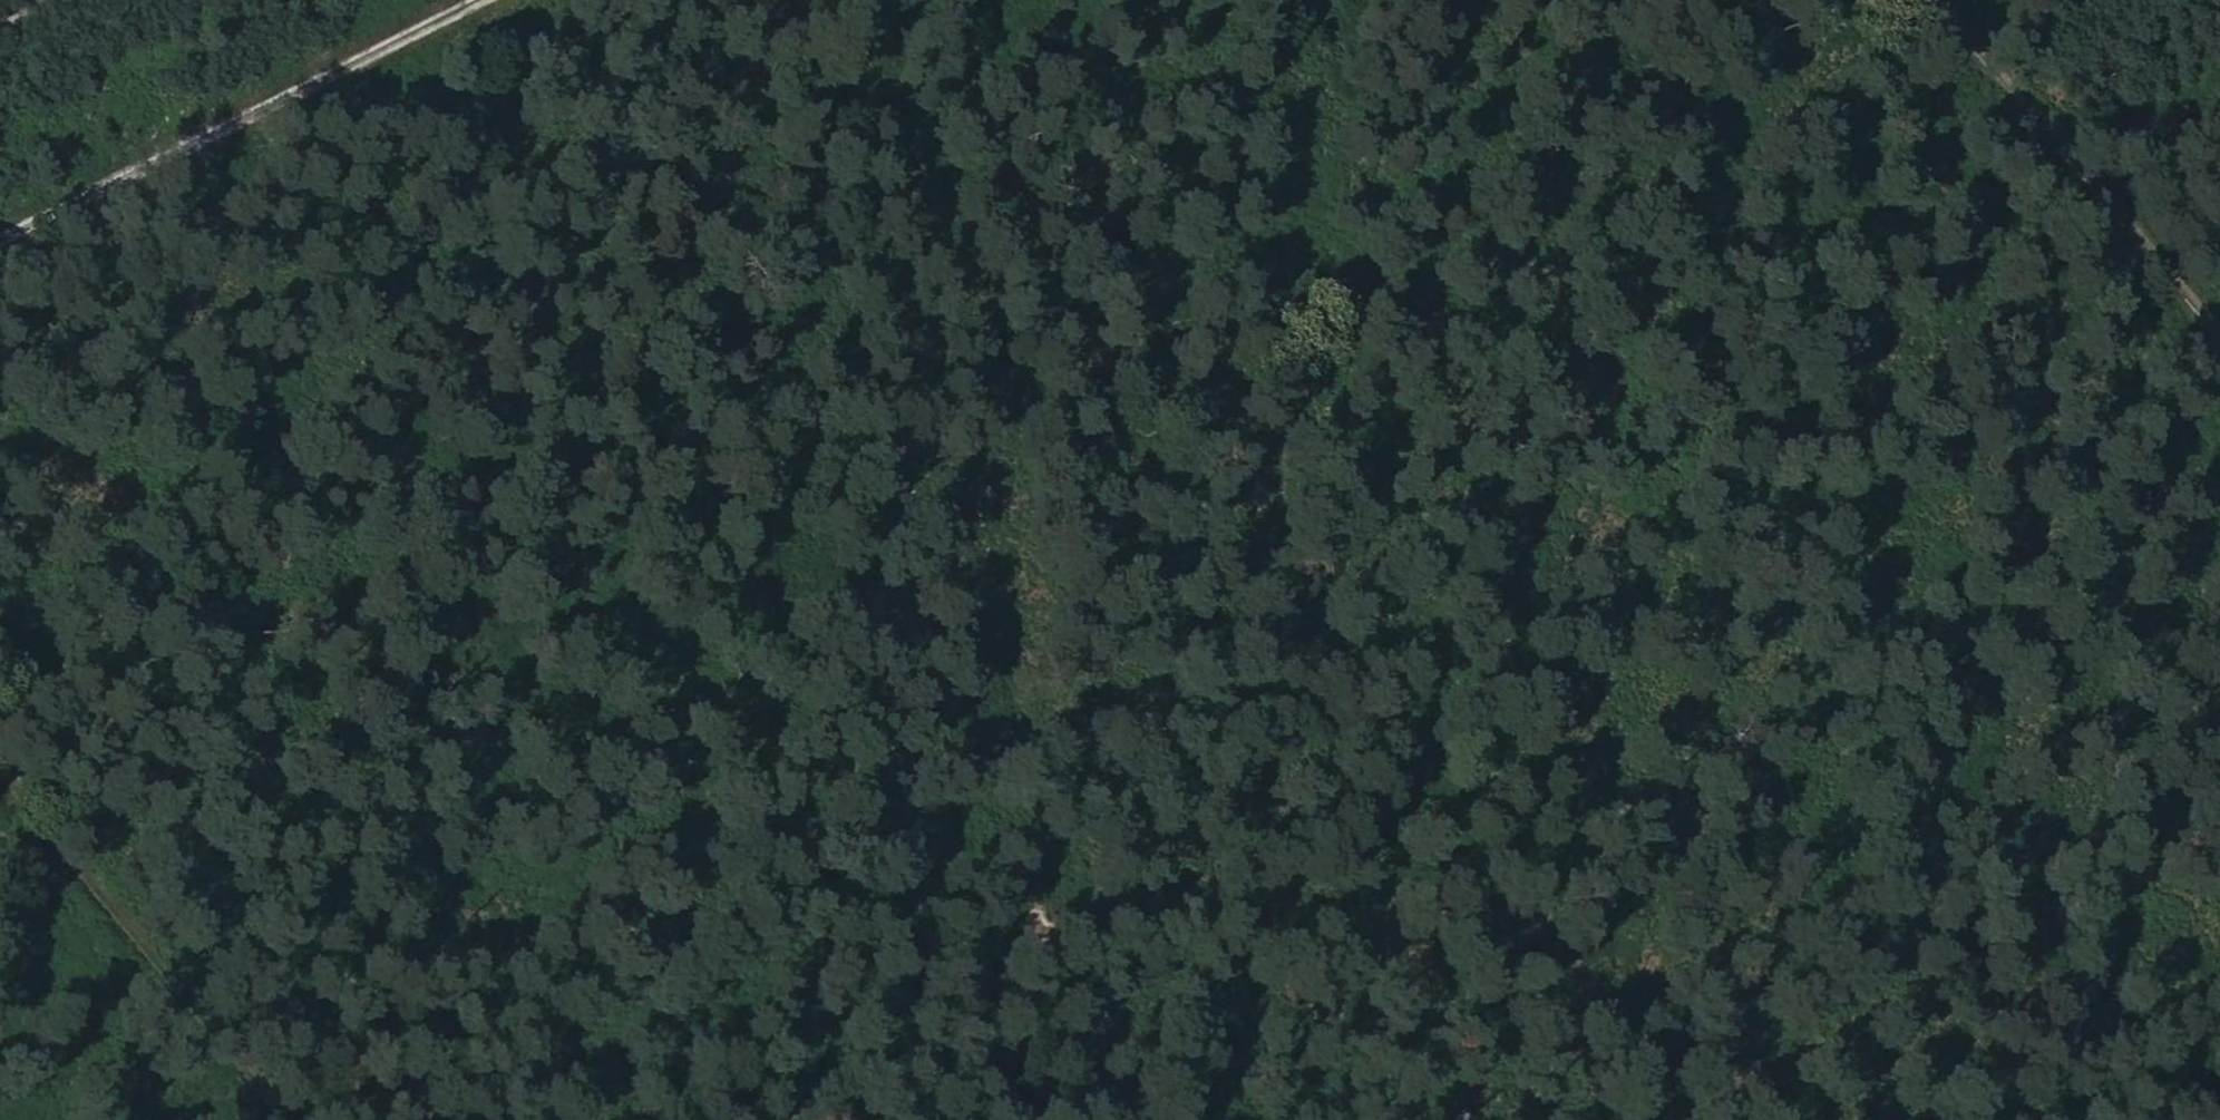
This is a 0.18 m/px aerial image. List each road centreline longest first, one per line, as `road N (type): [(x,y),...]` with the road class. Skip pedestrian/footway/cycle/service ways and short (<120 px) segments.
road 1 (track): [(0,233),(468,0)]
road 2 (track): [(2219,341),(1933,0)]

